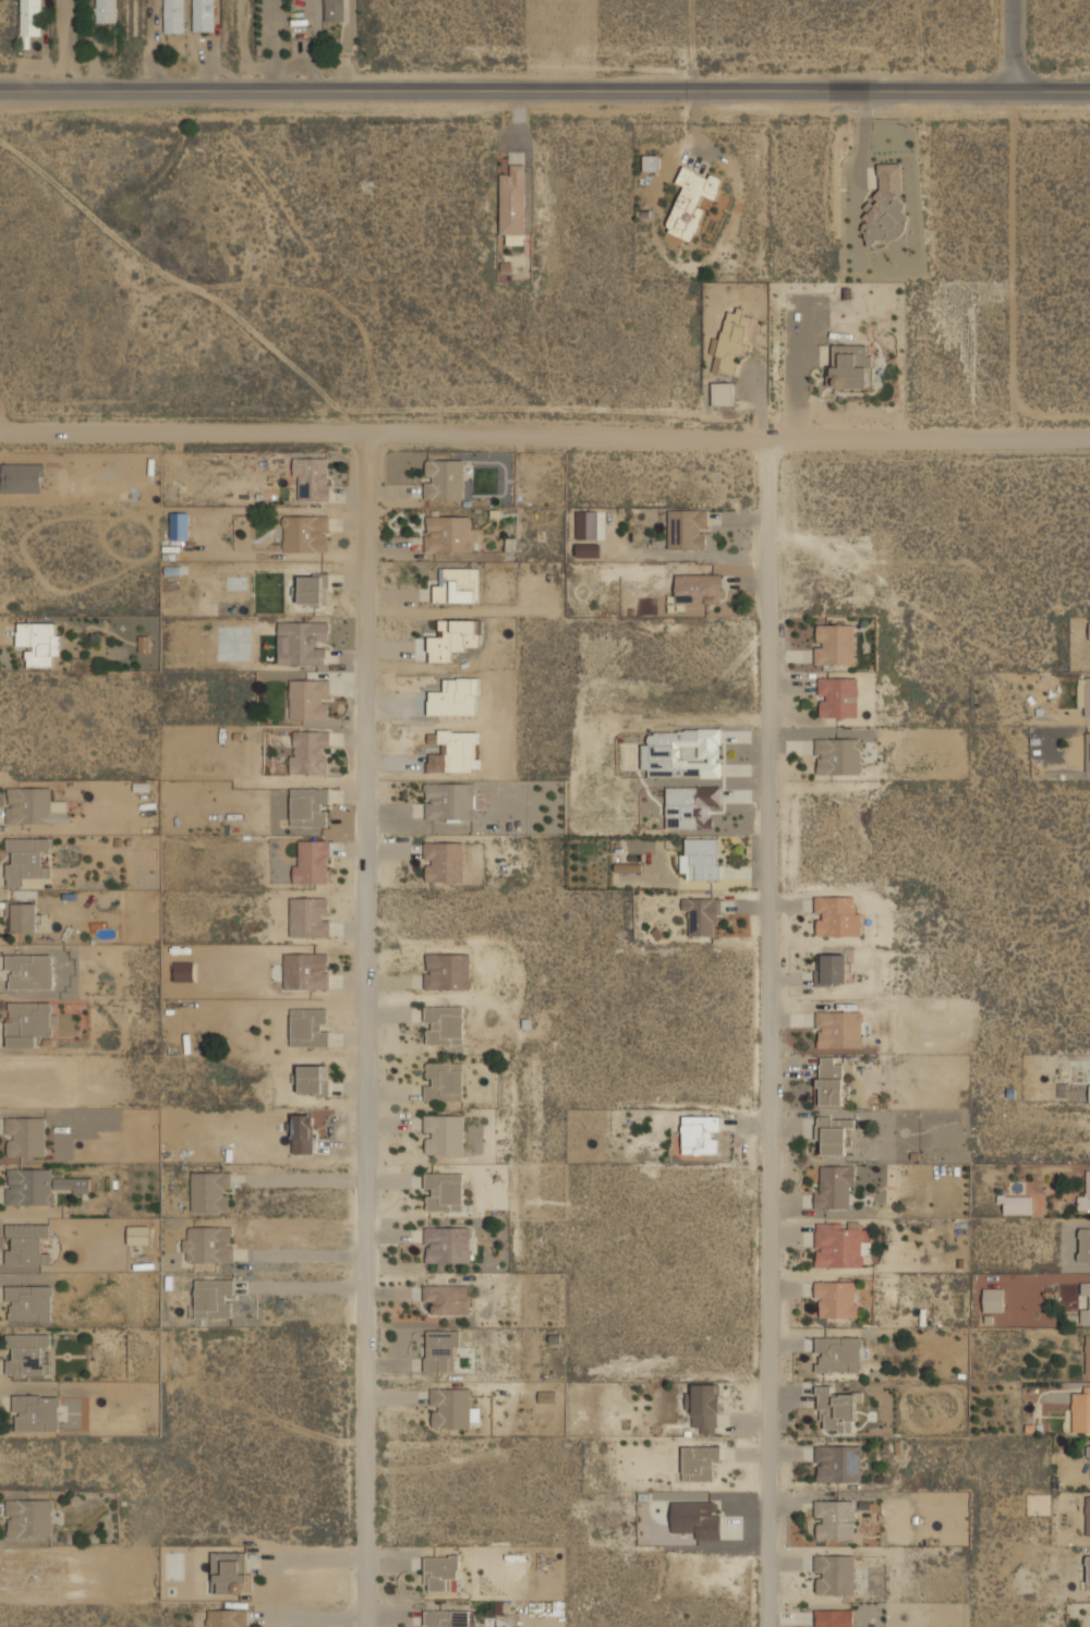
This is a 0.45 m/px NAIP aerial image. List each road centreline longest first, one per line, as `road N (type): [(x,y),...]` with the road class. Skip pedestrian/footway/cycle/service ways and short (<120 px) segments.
road 1 (residential): [(362,435),(362,1626)]
road 2 (residential): [(768,439),(767,1626)]
road 3 (residential): [(0,434),(1089,438)]
road 4 (secondary): [(0,89),(1089,92)]

